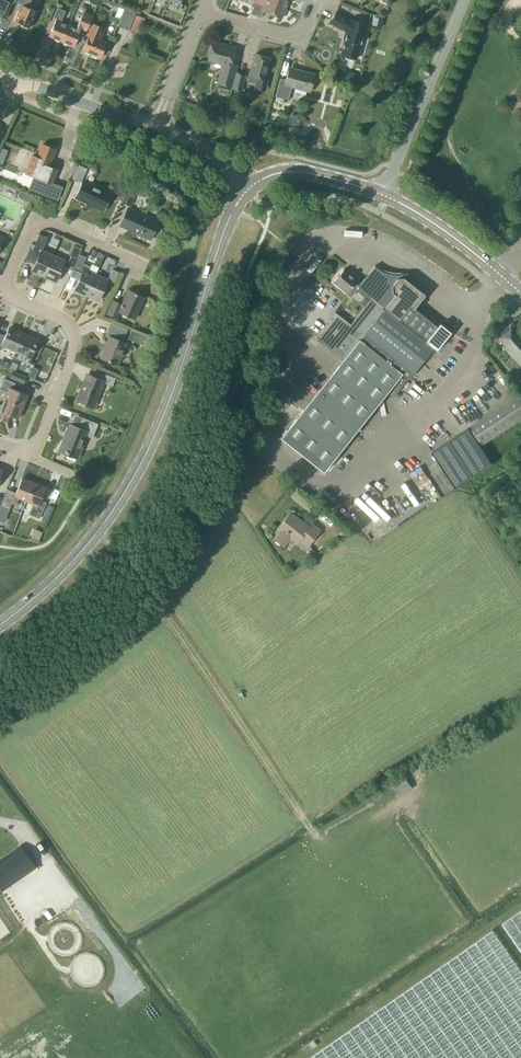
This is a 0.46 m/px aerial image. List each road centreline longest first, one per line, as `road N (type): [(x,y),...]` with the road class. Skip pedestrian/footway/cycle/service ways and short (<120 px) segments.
road 1 (track): [(99,528),(148,587),(318,842),(352,835),(520,731)]
road 2 (secondary): [(0,624),(66,566),(138,469),(232,210),(248,188)]
road 3 (residential): [(32,457),(75,335),(60,316),(1,290)]
road 4 (unclassified): [(382,194),(464,0)]
road 5 (residential): [(1,290),(37,220),(143,264)]
road 6 (secondary): [(507,280),(382,194)]
road 7 (tertiary): [(157,122),(17,78)]
road 8 (secondary): [(382,194),(302,172),(273,174),(248,188)]
road 9 (residential): [(202,12),(289,35),(304,26),(315,0)]

